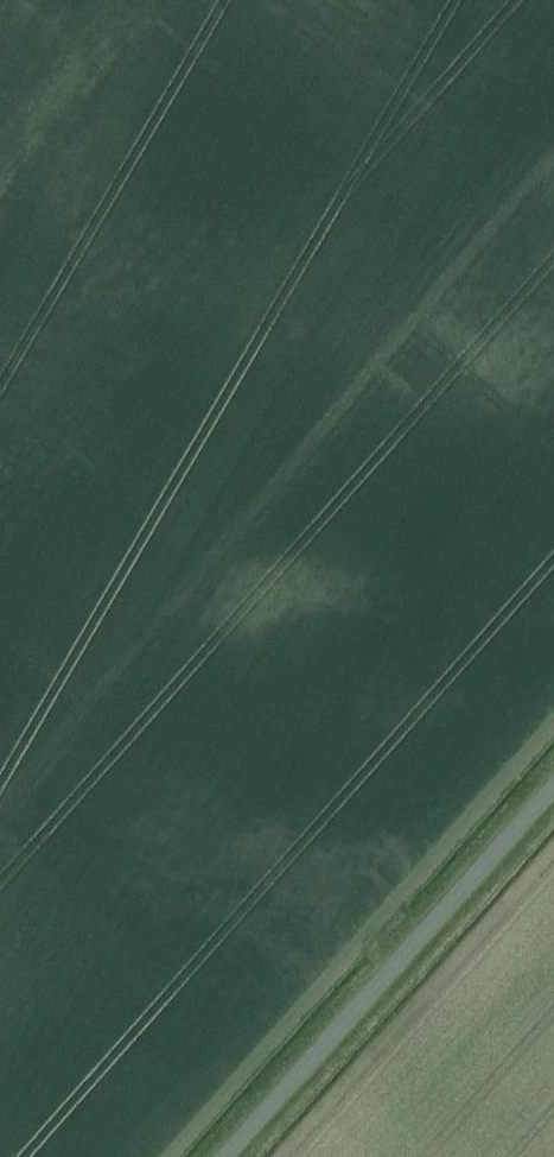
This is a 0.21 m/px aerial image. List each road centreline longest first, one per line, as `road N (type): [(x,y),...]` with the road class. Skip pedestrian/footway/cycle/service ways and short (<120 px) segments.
road 1 (unclassified): [(228,1156),(553,791)]

